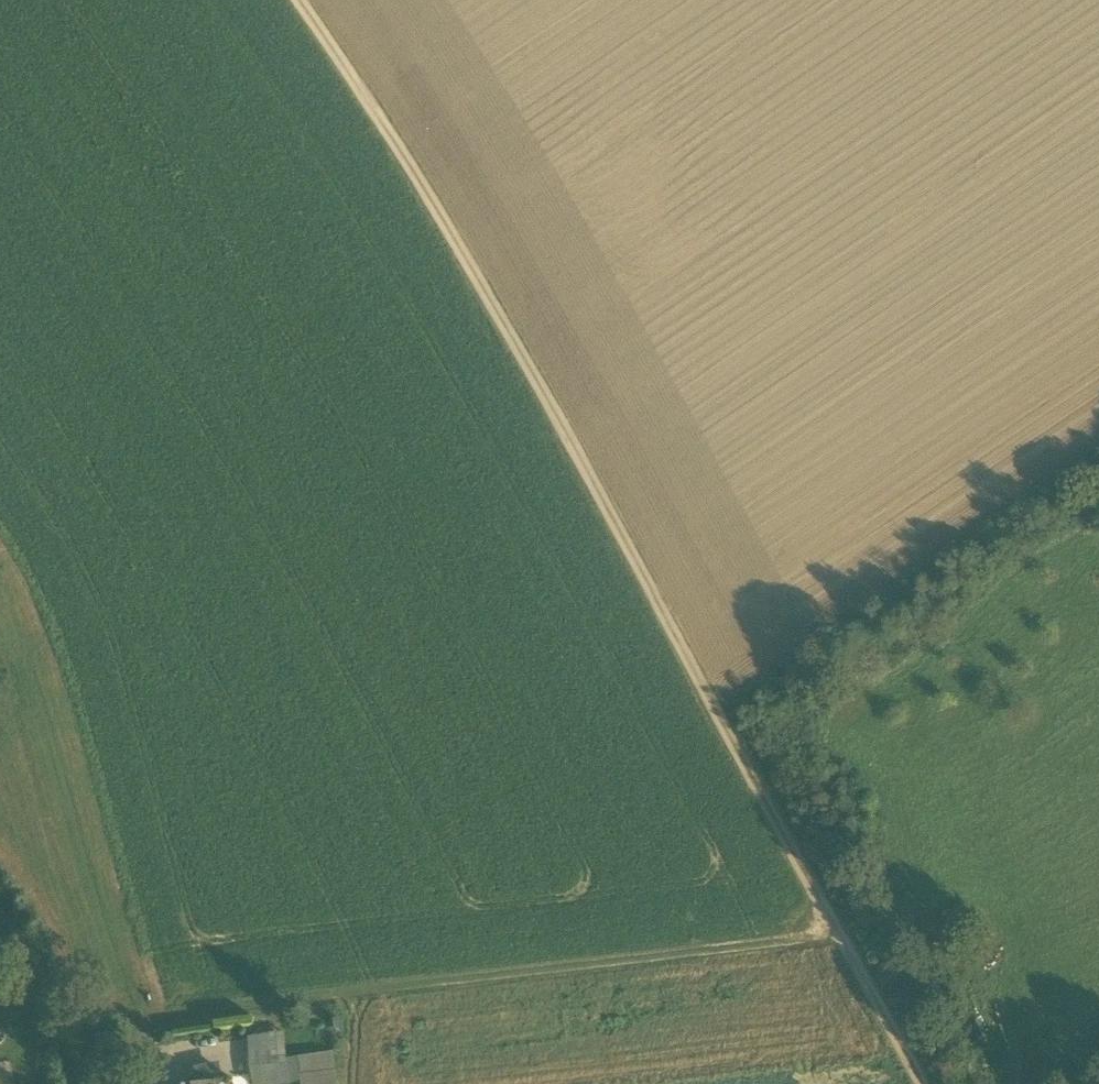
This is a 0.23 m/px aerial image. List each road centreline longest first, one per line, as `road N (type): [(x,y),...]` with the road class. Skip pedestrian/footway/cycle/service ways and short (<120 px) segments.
road 1 (track): [(920,1083),(594,492),(303,0)]
road 2 (track): [(837,933),(142,1023),(151,1083)]

